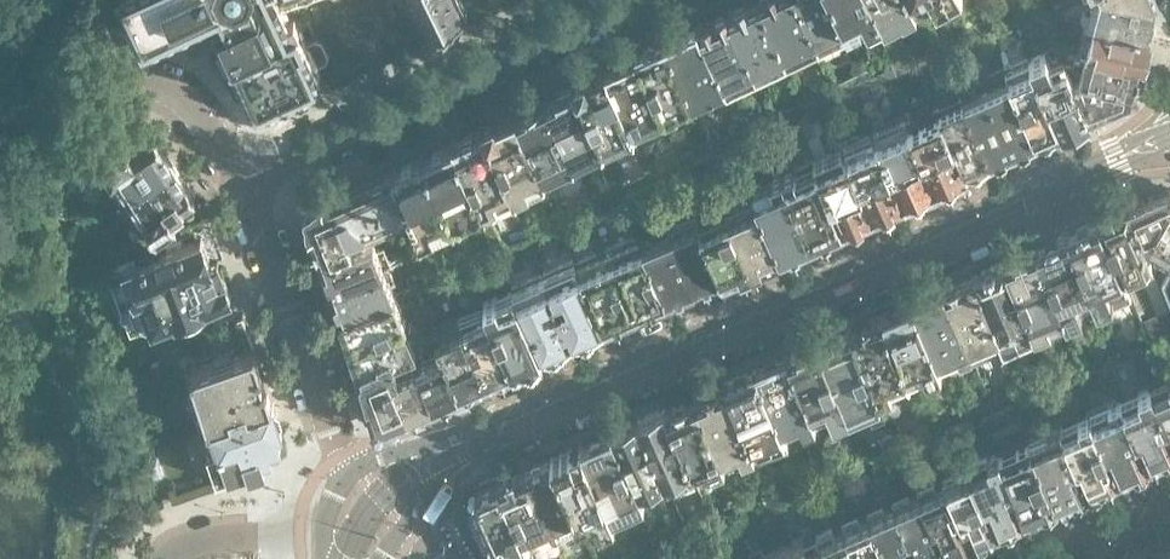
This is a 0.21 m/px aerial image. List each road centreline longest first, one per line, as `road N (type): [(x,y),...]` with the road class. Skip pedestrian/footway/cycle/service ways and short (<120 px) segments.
road 1 (tertiary): [(500,424),(1118,156)]
road 2 (residential): [(244,179),(618,0)]
road 3 (residential): [(350,478),(244,179)]
road 4 (residential): [(244,179),(172,93),(146,82),(93,93)]
road 5 (residential): [(165,558),(196,541),(243,533),(299,539),(321,552)]
road 6 (residential): [(1052,558),(1169,508)]

